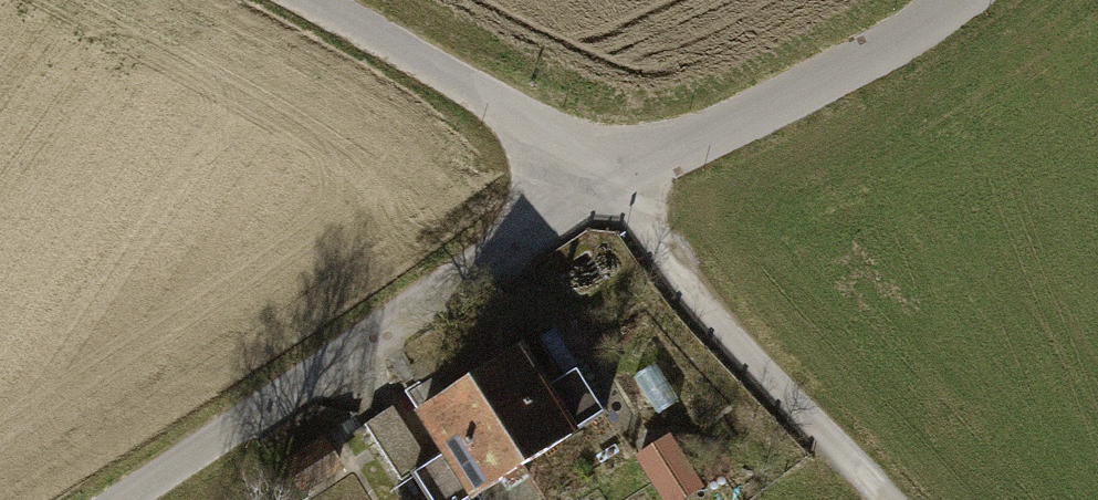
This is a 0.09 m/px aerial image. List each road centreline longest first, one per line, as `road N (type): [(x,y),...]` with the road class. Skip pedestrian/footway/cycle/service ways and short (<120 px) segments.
road 1 (residential): [(605,179),(119,499)]
road 2 (track): [(884,499),(714,321),(605,179)]
road 3 (residential): [(955,0),(917,30),(711,136),(605,179)]
road 4 (residential): [(605,179),(408,52),(310,0)]

